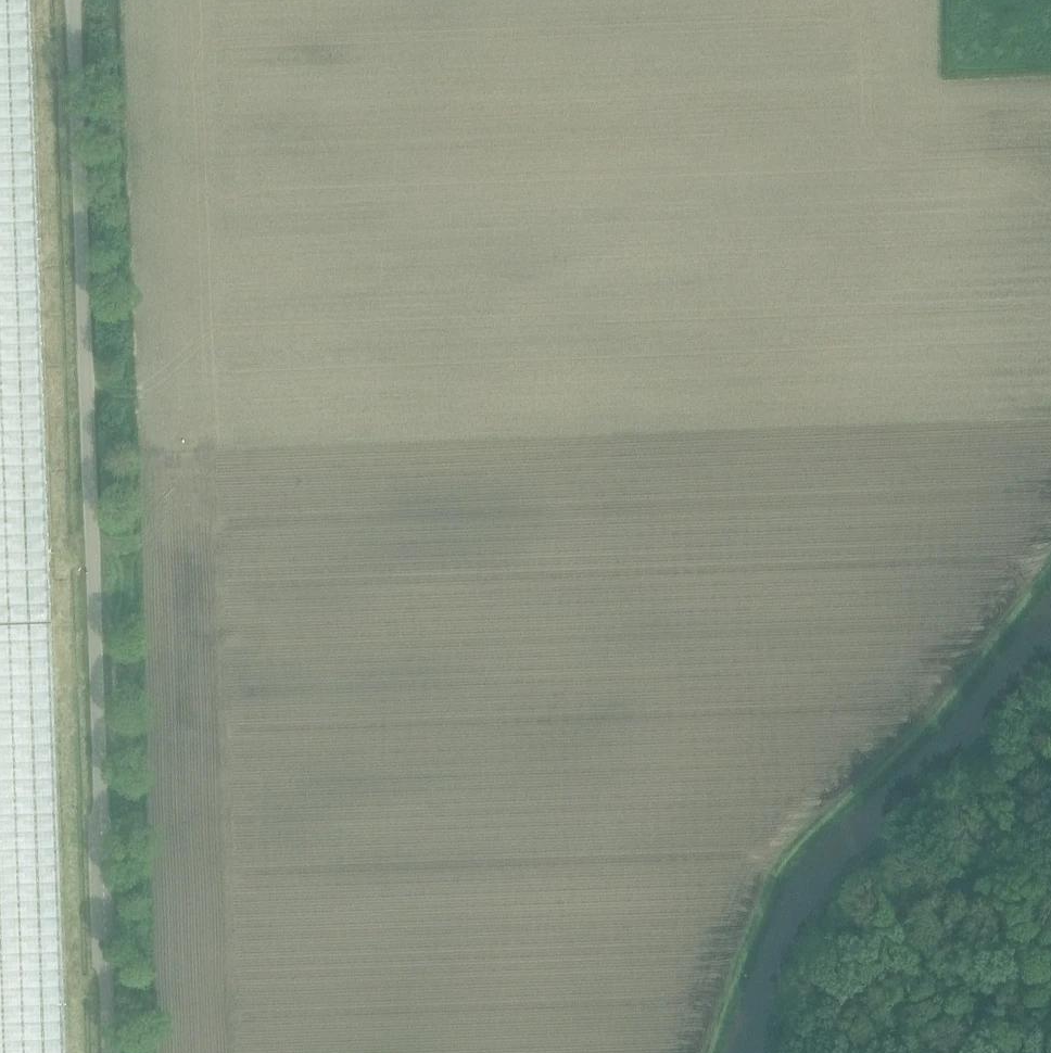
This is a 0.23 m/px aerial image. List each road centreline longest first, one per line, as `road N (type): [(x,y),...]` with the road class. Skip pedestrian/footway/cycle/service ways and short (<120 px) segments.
road 1 (unclassified): [(96,1052),(71,0)]

